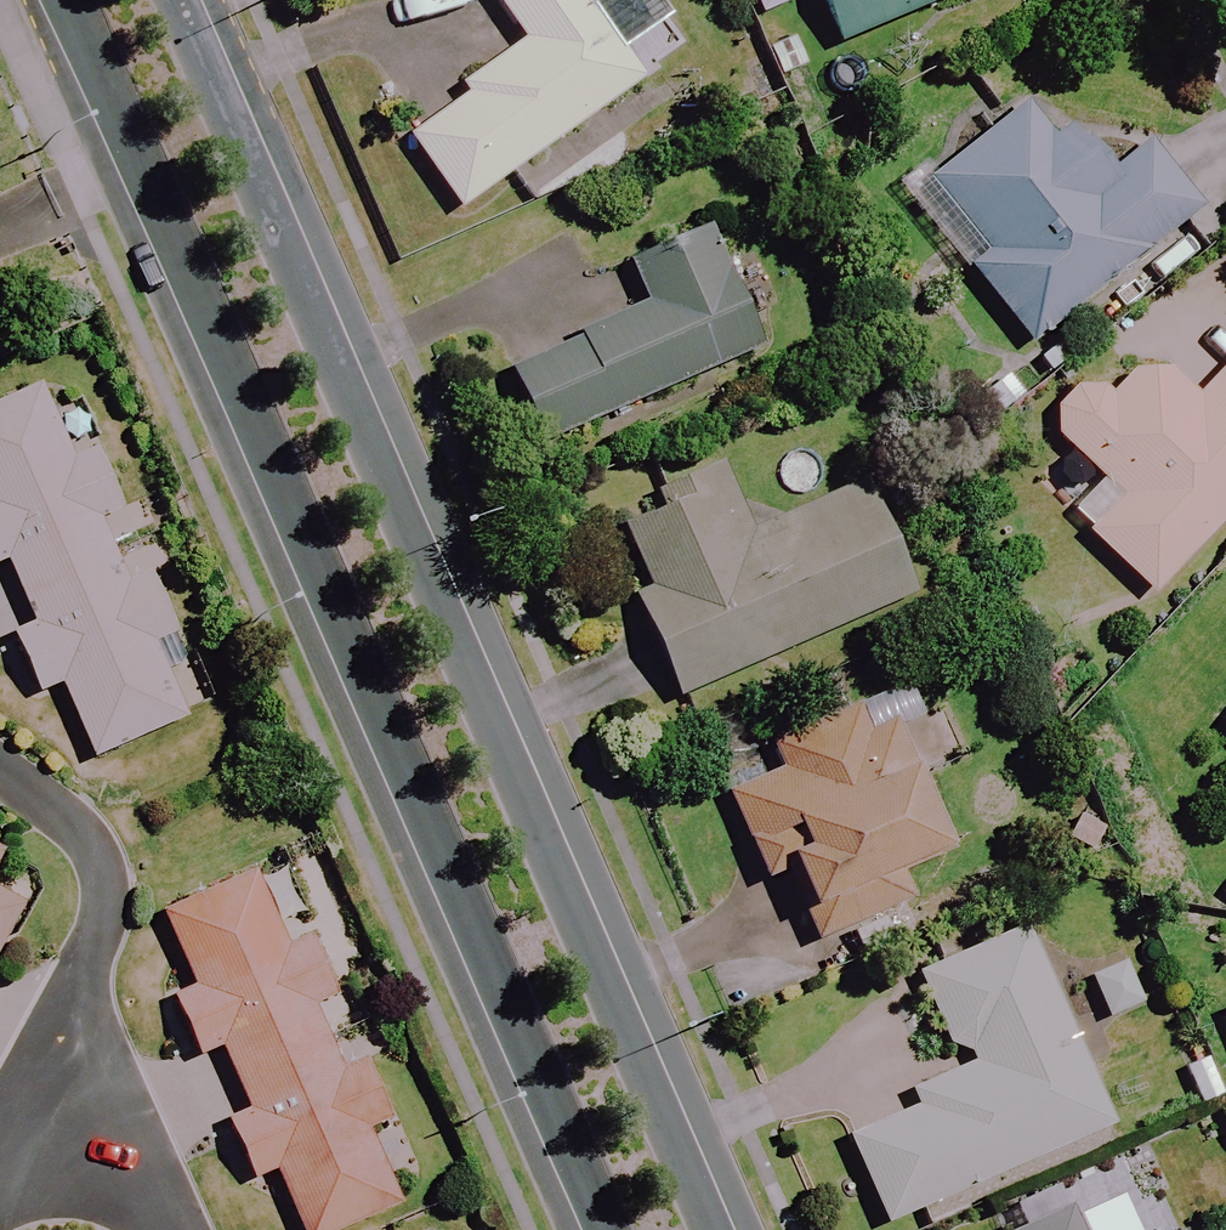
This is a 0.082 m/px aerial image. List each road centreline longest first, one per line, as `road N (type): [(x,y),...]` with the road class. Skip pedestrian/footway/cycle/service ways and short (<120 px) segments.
road 1 (secondary): [(605,1229),(144,167),(64,0)]
road 2 (secondary): [(178,0),(717,1229)]
road 3 (residential): [(26,1098),(99,930),(103,852),(0,762)]
road 4 (residential): [(26,1098),(164,1174),(187,1229)]

